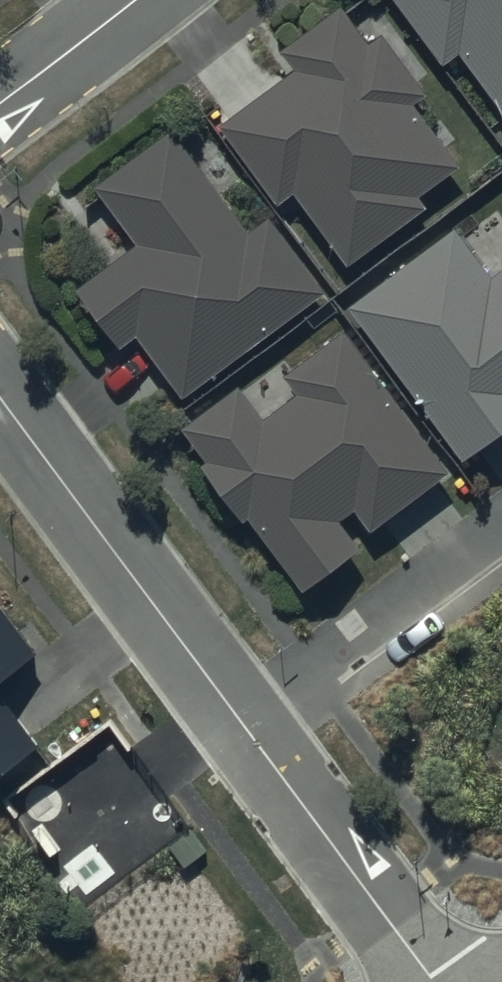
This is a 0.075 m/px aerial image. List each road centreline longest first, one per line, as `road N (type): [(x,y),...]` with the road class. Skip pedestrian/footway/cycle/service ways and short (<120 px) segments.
road 1 (residential): [(0,400),(239,719)]
road 2 (residential): [(239,719),(434,981)]
road 3 (residential): [(501,524),(239,719)]
road 4 (residential): [(0,101),(130,0)]

